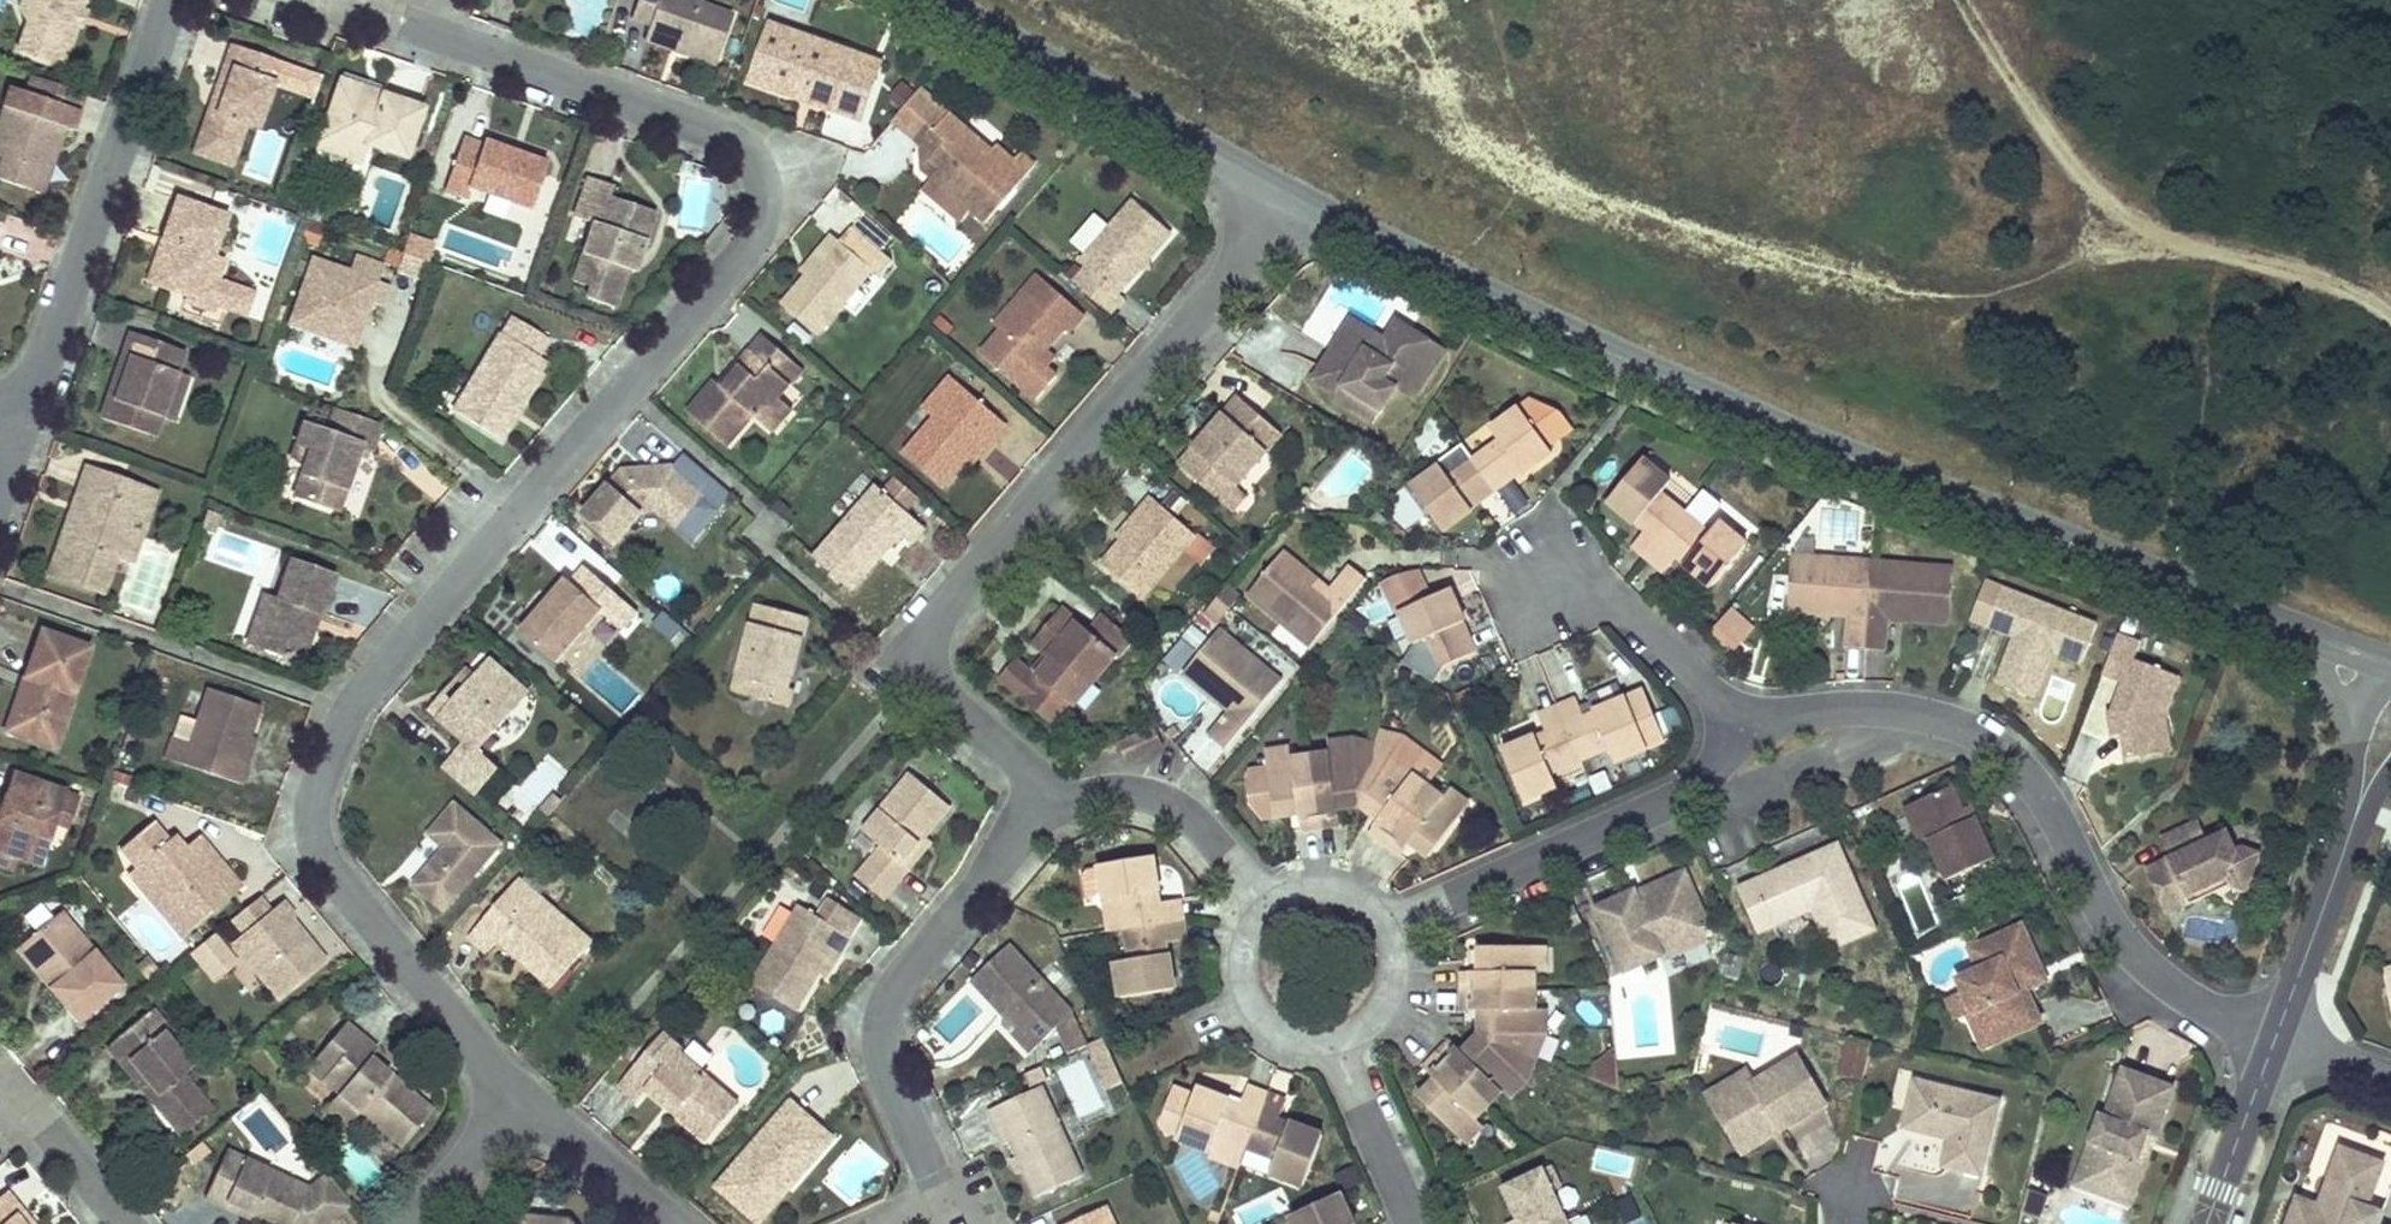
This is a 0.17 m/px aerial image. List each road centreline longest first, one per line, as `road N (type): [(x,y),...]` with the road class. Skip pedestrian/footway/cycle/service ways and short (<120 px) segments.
road 1 (residential): [(336,0),(718,133),(743,148),(759,178),(759,214),(746,246),(347,711),(315,796),(316,832),(343,883),(523,1098)]
road 2 (unclassified): [(1286,194),(1552,327),(1801,438),(2390,664)]
road 3 (residential): [(1383,926),(1693,787),(1745,726),(1822,709),(1910,712),(1948,721),(2006,754),(2044,797),(2103,911),(2139,957),(2178,991),(2276,1039)]
road 4 (residential): [(1051,809),(1022,763),(942,692),(931,655),(938,622),(1228,280),(1286,194)]
road 5 (track): [(2390,316),(2334,285),(2206,250),(2132,219),(1999,67),(1965,0)]
road 6 (residential): [(903,1223),(933,1207),(937,1193),(883,1061),(888,1004),(1051,809)]
road 7 (residential): [(20,424),(171,0)]
road 8 (track): [(2132,219),(1971,286),(1903,279),(1746,219)]
road 9 (unclassified): [(934,0),(1286,194)]
road 10 (residential): [(2276,1039),(2390,717)]
road 11 (residential): [(1051,809),(1108,794),(1166,799),(1272,911)]
road 12 (residential): [(1413,1223),(1329,1043)]
road 13 (residential): [(2208,1223),(2276,1039)]
road 14 (residential): [(523,1098),(672,1223)]
road 15 (residential): [(0,1086),(129,1223)]
road 16 (residential): [(1272,911),(1249,946),(1252,998),(1281,1032),(1329,1043)]
road 17 (residential): [(410,1223),(523,1098)]
road 18 (residential): [(1329,1043),(1369,1025),(1389,998),(1395,957),(1383,926)]
road 19 (residential): [(1383,926),(1337,895),(1299,896),(1272,911)]
road 20 (residential): [(2276,1039),(2390,1079)]

